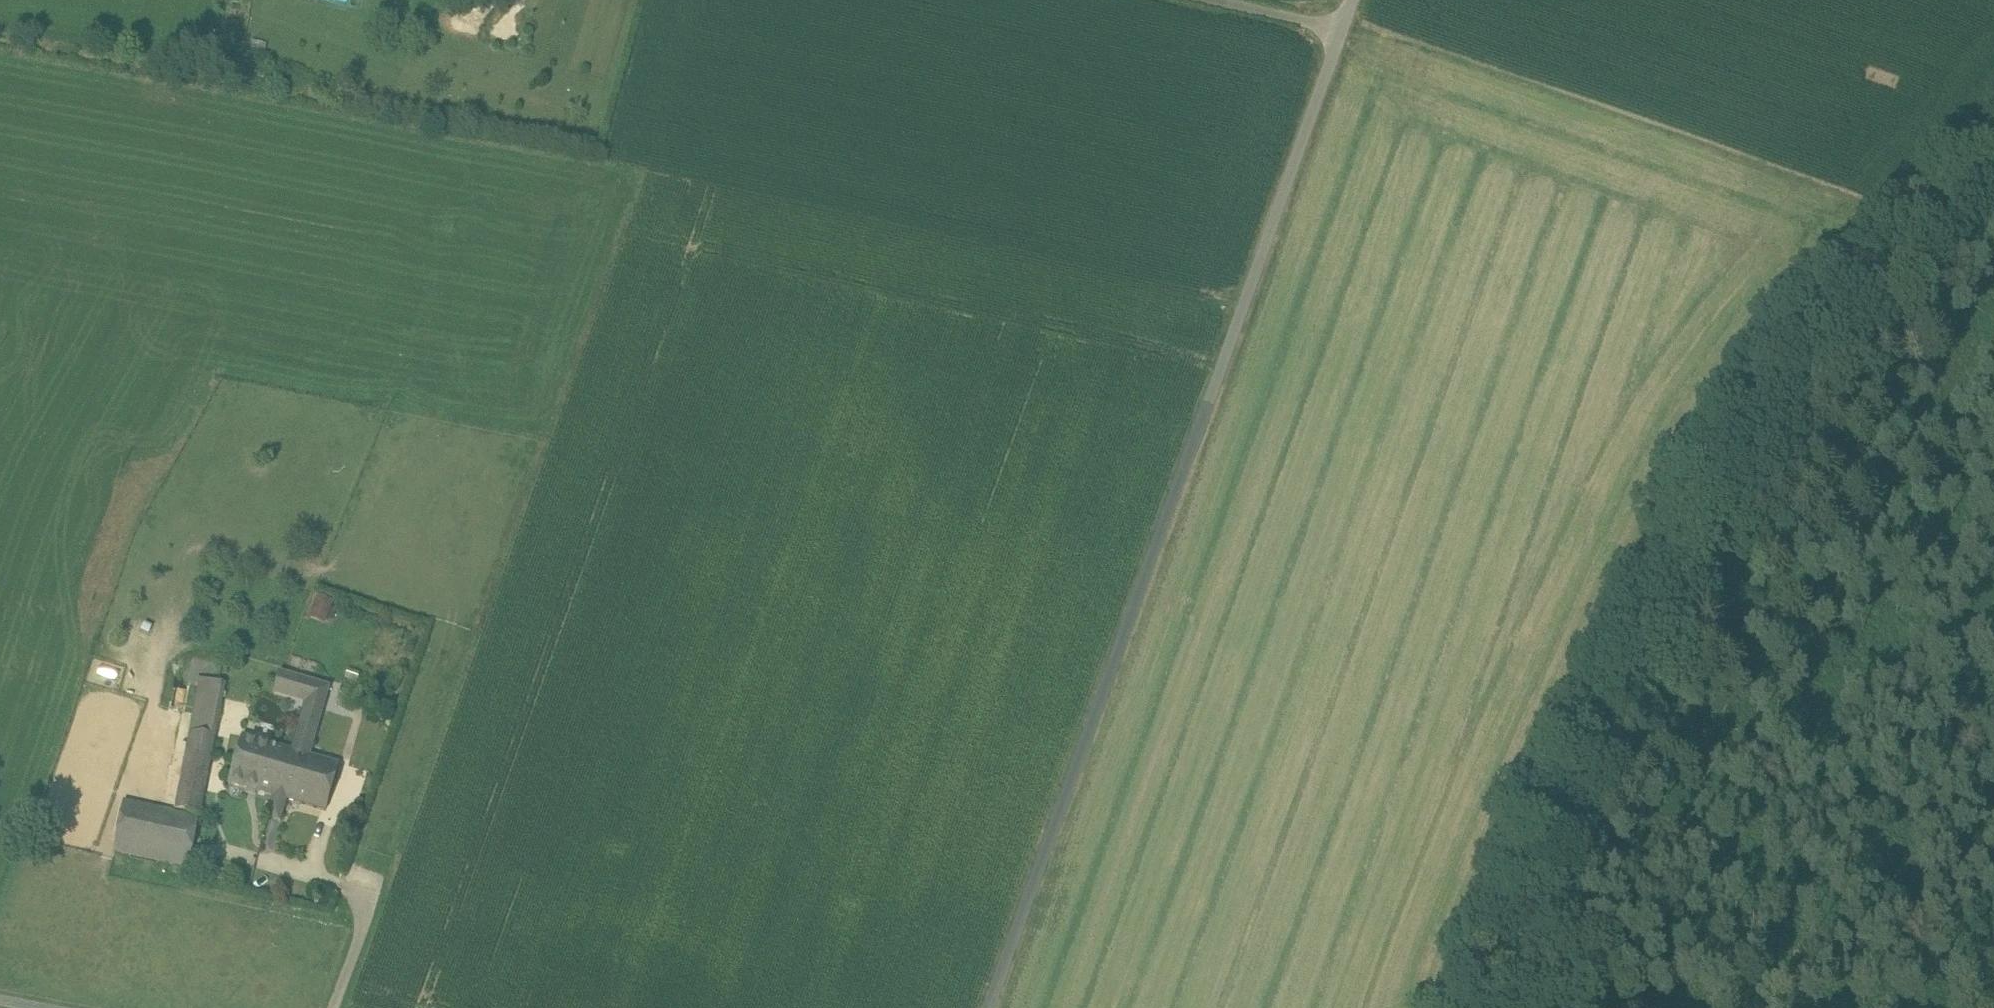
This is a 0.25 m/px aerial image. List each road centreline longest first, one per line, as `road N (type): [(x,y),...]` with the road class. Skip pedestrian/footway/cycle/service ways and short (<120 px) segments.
road 1 (unclassified): [(1355,0),(988,1007)]

